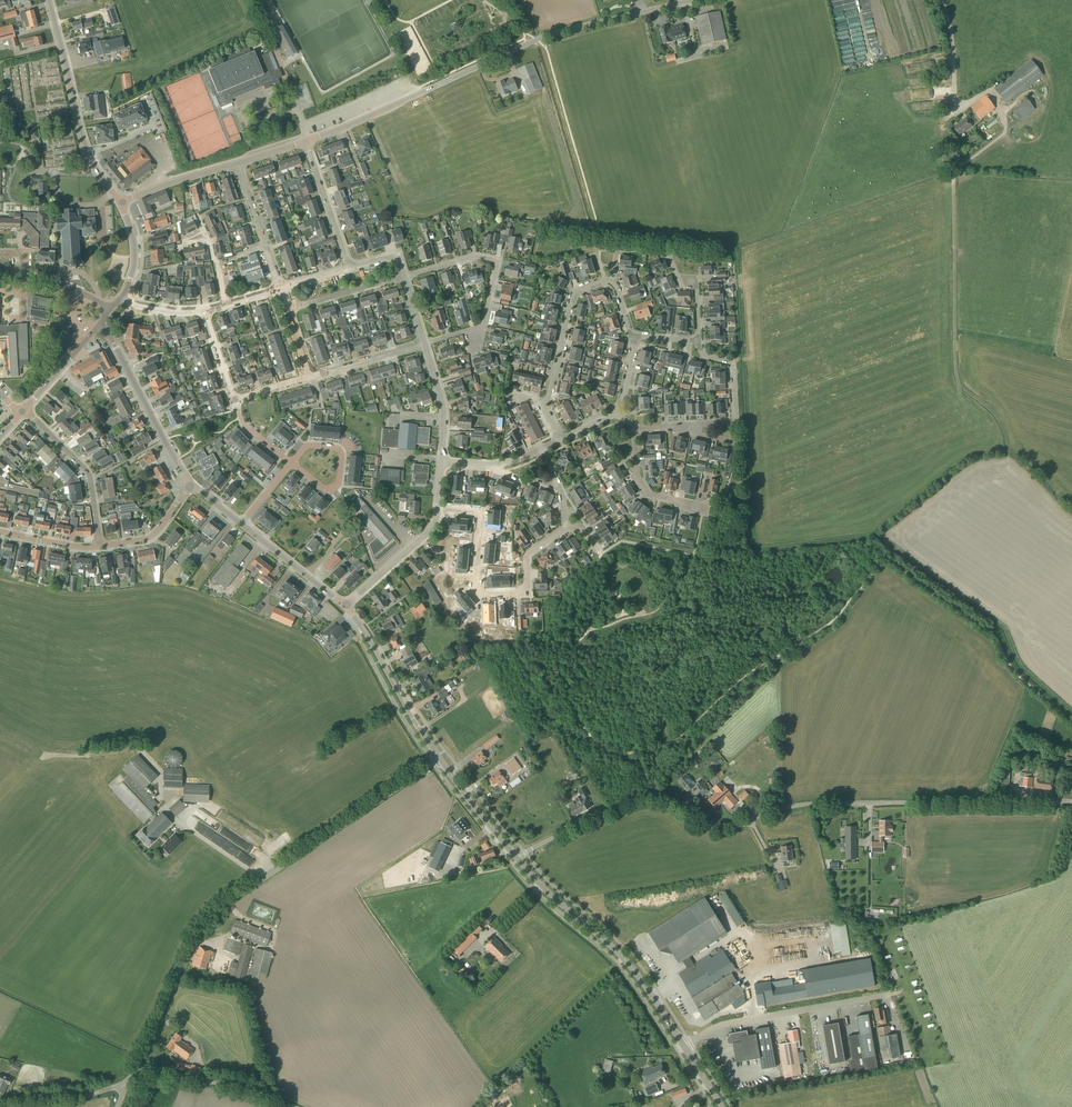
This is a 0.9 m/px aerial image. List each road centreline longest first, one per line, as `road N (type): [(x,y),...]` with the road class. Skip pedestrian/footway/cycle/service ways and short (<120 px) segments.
road 1 (unclassified): [(1071,802),(810,802),(721,824),(641,798),(516,857)]
road 2 (unclassified): [(134,1069),(185,949),(214,910),(440,759)]
road 3 (tertiary): [(696,0),(543,37),(422,93)]
road 4 (tertiary): [(683,1046),(628,963),(516,857)]
road 5 (residential): [(438,507),(481,517),(481,594),(521,593),(532,551),(567,527)]
road 6 (residential): [(405,278),(477,256),(497,262),(483,326),(425,344)]
road 7 (tertiary): [(121,203),(84,140),(49,0)]
road 8 (unclassified): [(683,1046),(718,1027),(889,995)]
road 9 (tertiary): [(191,485),(99,325)]
road 10 (tertiary): [(440,759),(346,606)]
road 11 (unclassified): [(294,1106),(241,1087),(134,1069)]
road 12 (residential): [(99,547),(88,473),(25,409)]
road 13 (residential): [(540,403),(548,399),(574,292),(605,281)]
road 14 (residential): [(690,426),(736,422),(733,367),(709,358),(698,341)]
road 15 (residential): [(346,606),(433,526),(438,507)]
road 16 (residential): [(713,508),(650,496),(637,478),(635,427)]
road 17 (residential): [(350,267),(306,141)]
road 18 (tertiary): [(346,606),(242,525)]
road 19 (residential): [(281,288),(237,164)]
road 20 (unclassified): [(127,1084),(52,1100),(0,1100)]
road 21 (tertiary): [(306,141),(422,93)]
road 22 (tertiary): [(516,857),(440,759)]
road 23 (residential): [(30,403),(66,286)]
road 24 (tertiary): [(121,203),(237,164)]
road 25 (residential): [(288,310),(405,278)]
road 26 (residential): [(442,462),(443,405),(425,344)]

